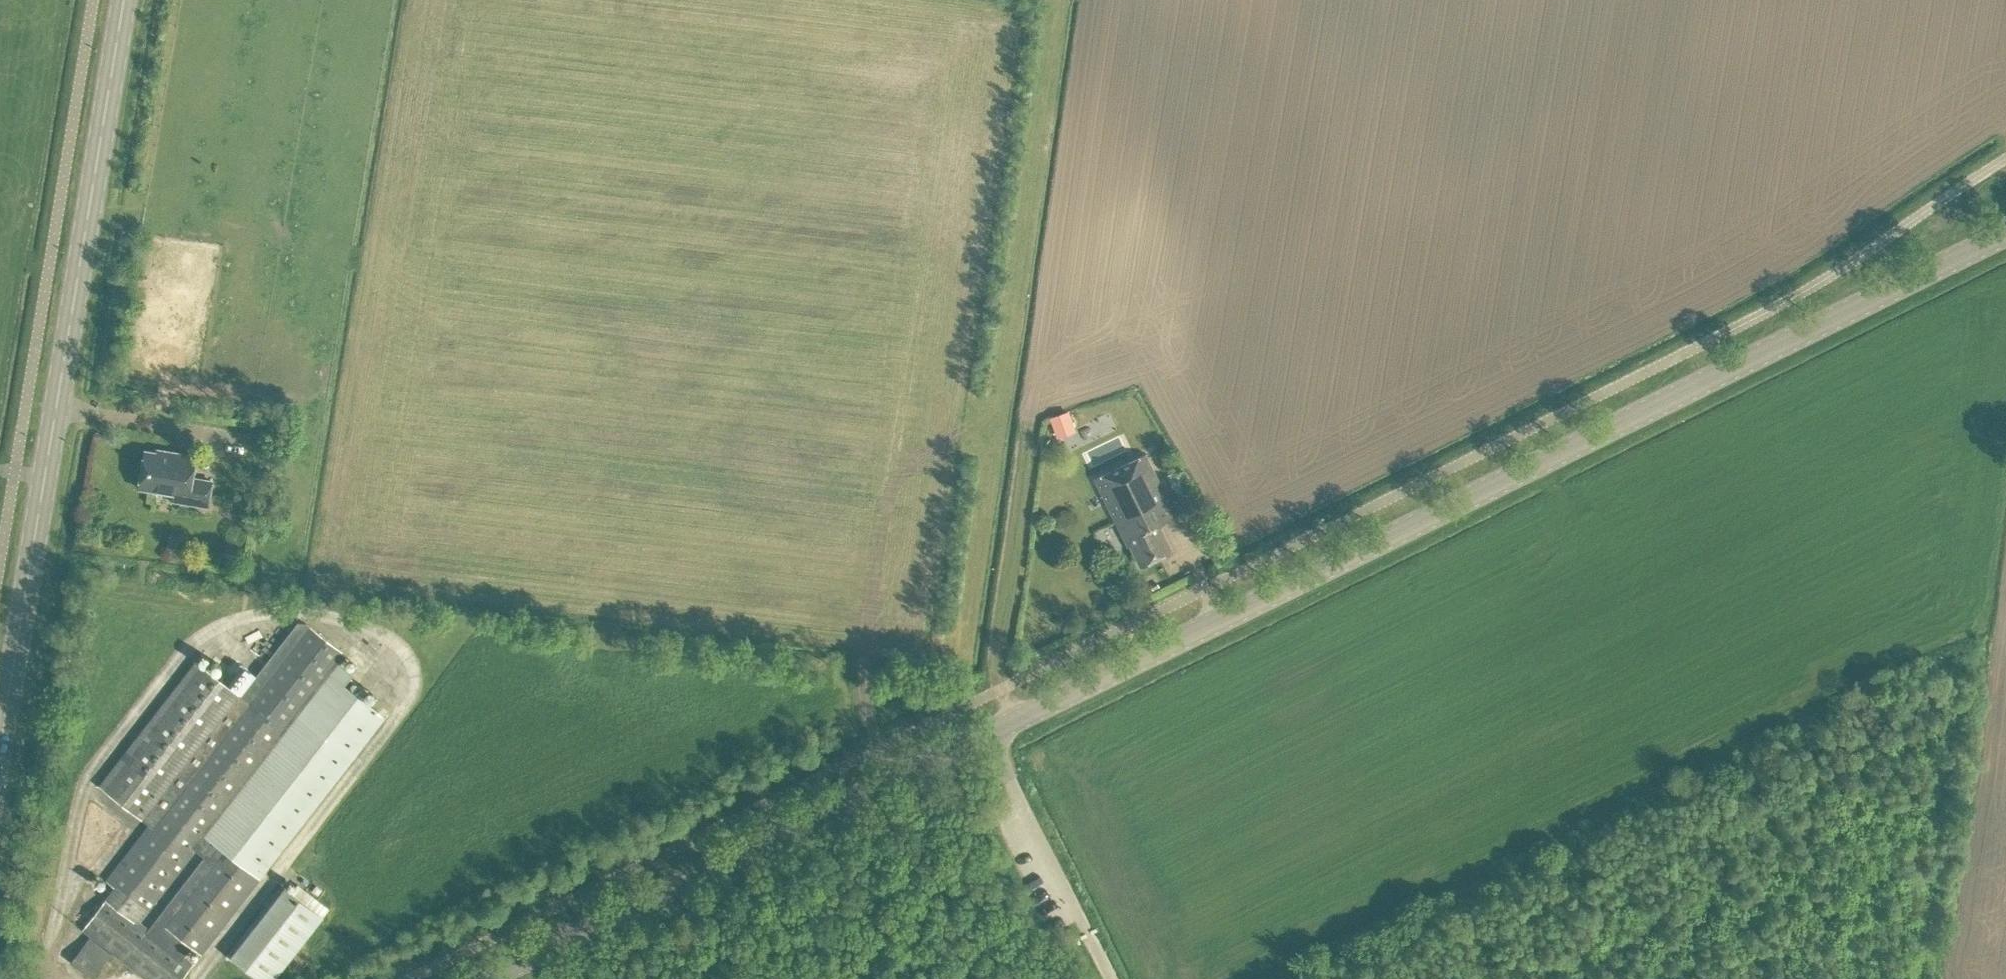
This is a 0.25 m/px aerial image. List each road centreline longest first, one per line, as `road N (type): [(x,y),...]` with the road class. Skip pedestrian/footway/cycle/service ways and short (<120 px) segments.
road 1 (primary): [(986,733),(2005,232)]
road 2 (secondary): [(0,754),(126,0)]
road 3 (primary): [(483,978),(986,733)]
road 4 (track): [(1913,978),(1956,709),(1969,686)]
road 5 (unclassified): [(1111,978),(986,733)]

